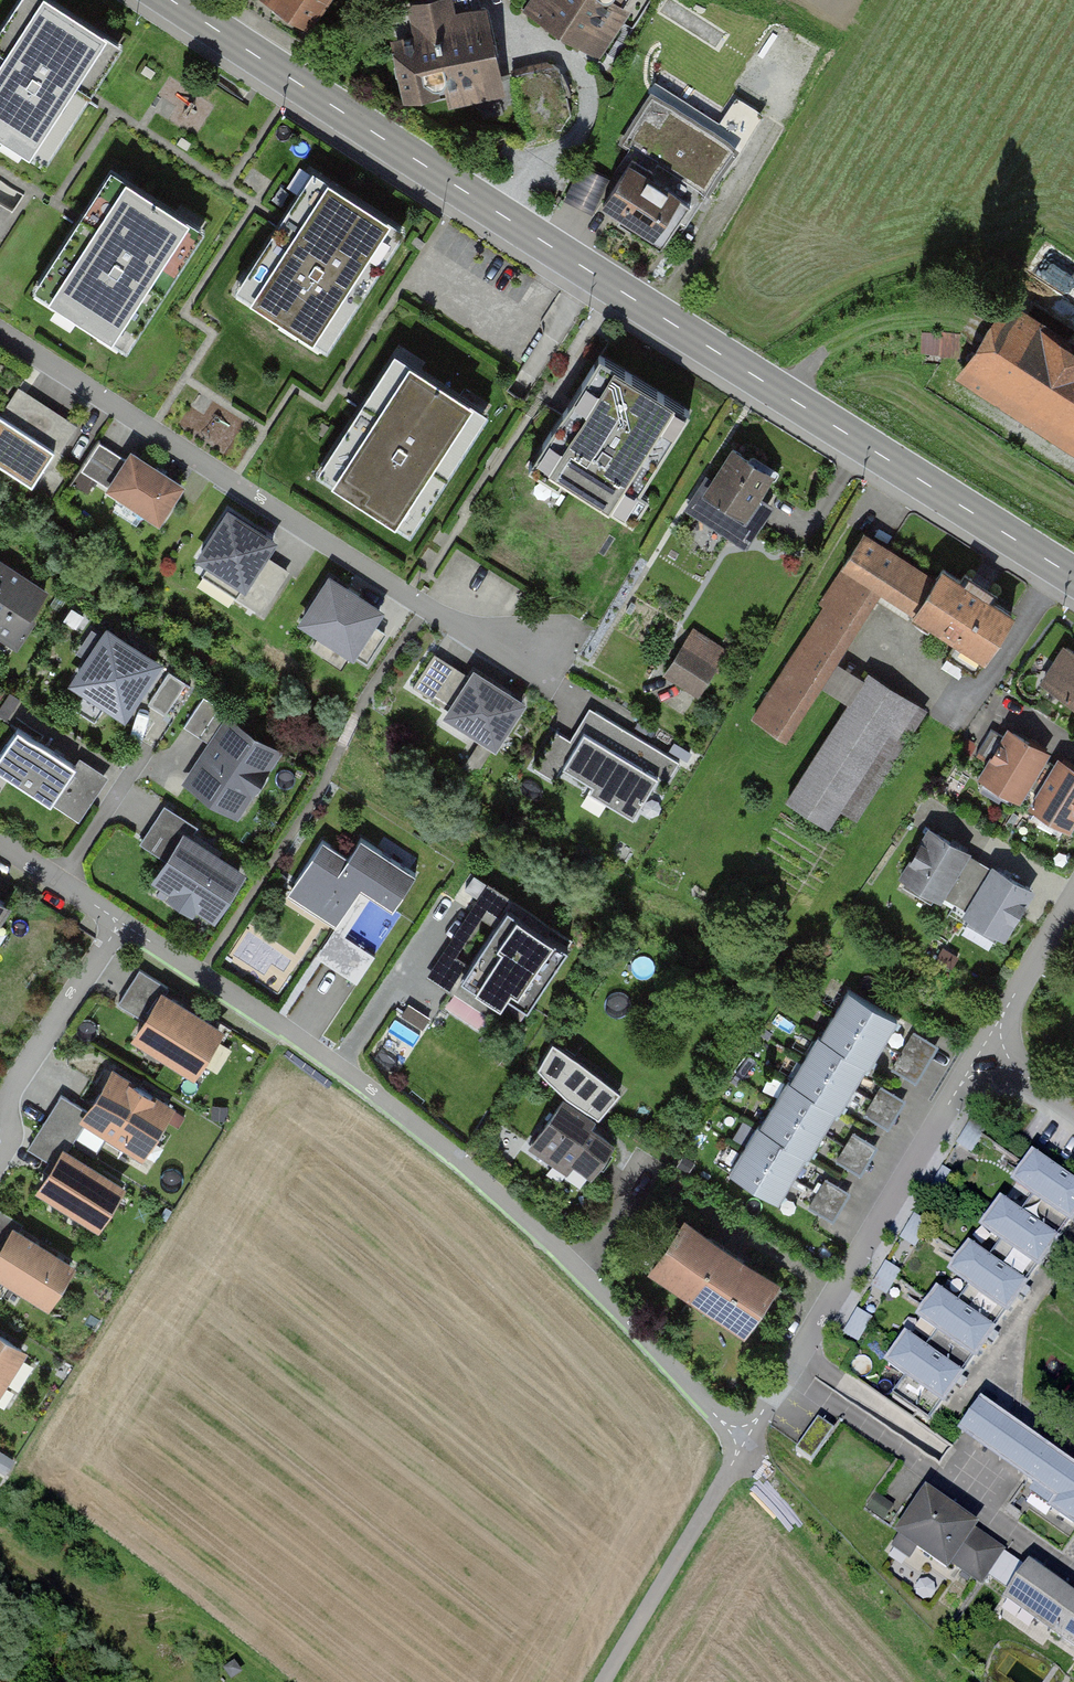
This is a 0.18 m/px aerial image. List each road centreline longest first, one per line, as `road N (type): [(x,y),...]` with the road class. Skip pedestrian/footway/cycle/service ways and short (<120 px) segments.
road 1 (tertiary): [(1073,578),(175,0)]
road 2 (residential): [(120,923),(316,1052),(468,1169),(746,1439)]
road 3 (residential): [(0,330),(476,640),(548,651)]
road 4 (residential): [(981,1048),(746,1439)]
road 5 (residential): [(746,1439),(602,1681)]
road 6 (residential): [(120,923),(14,1084),(0,1153)]
road 7 (residential): [(1073,894),(981,1048)]
road 8 (residential): [(0,844),(120,923)]

